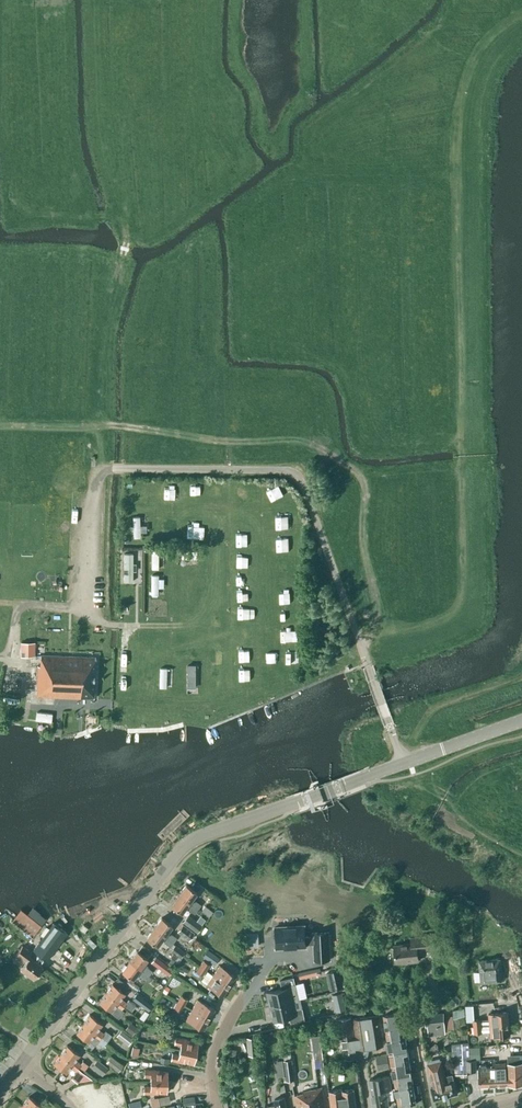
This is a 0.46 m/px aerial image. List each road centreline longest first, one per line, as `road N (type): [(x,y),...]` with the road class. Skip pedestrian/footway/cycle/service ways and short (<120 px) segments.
road 1 (tertiary): [(21,1064),(189,843),(521,721)]
road 2 (residential): [(217,1107),(212,1064),(221,1033),(272,961)]

